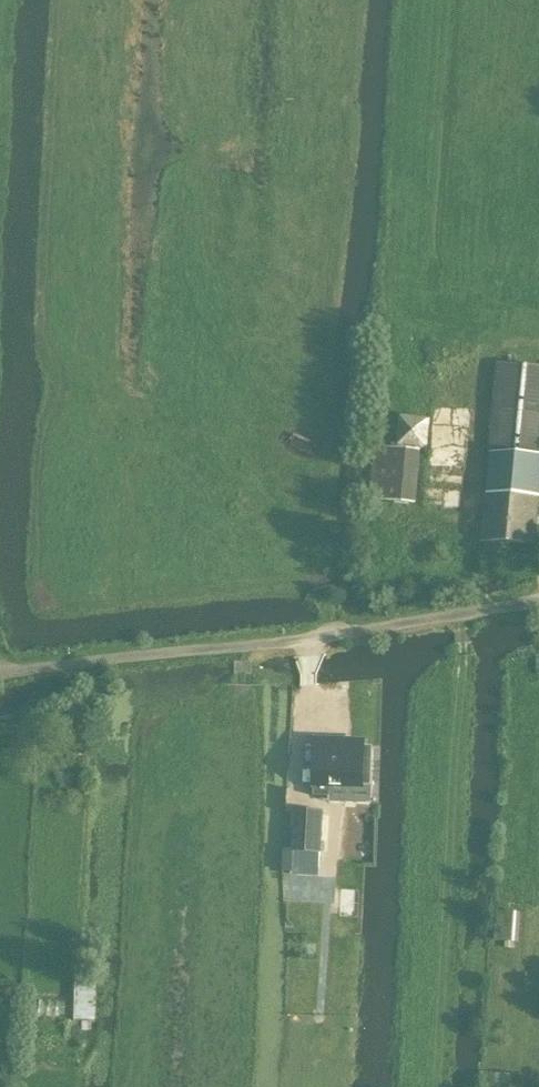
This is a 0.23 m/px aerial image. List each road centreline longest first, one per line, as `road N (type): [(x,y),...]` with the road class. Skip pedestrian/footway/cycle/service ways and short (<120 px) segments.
road 1 (unclassified): [(0,673),(284,642),(538,602)]

